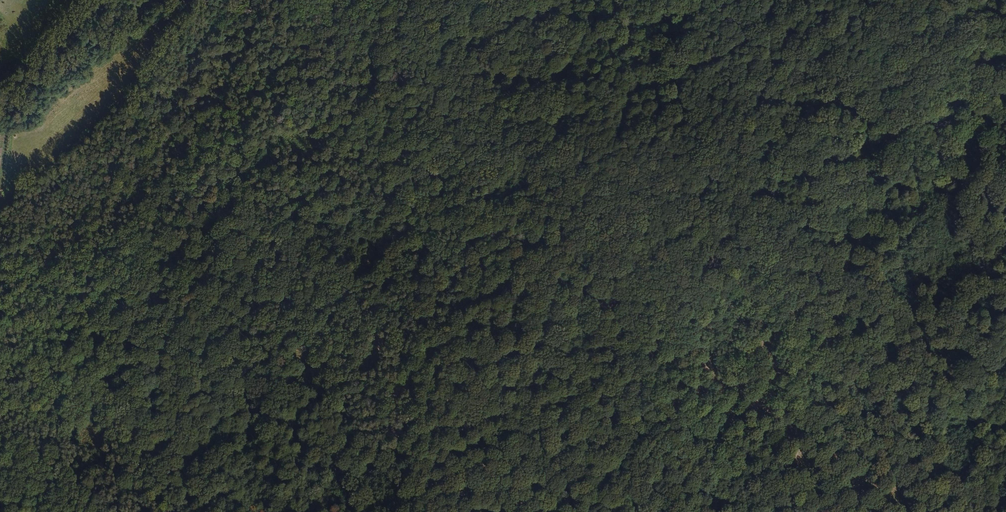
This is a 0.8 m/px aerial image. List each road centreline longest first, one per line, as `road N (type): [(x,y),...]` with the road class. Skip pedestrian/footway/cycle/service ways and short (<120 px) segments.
road 1 (track): [(0,343),(42,293),(103,277),(179,222),(311,41),(331,0)]

